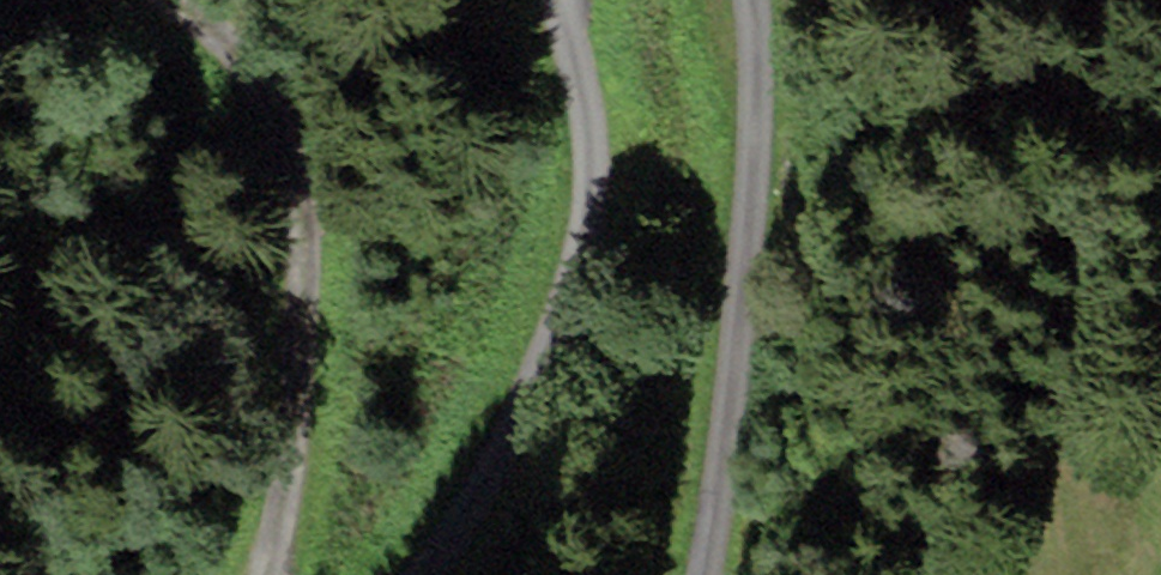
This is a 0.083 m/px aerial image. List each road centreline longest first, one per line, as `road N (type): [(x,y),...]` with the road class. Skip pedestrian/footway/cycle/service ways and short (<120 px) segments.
road 1 (unclassified): [(413,574),(460,519),(512,433),(556,327),(578,229),(582,138),(563,0)]
road 2 (track): [(268,574),(295,435),(296,192),(276,112),(242,48),(181,0)]
road 3 (unclassified): [(760,0),(746,262),(698,574)]

